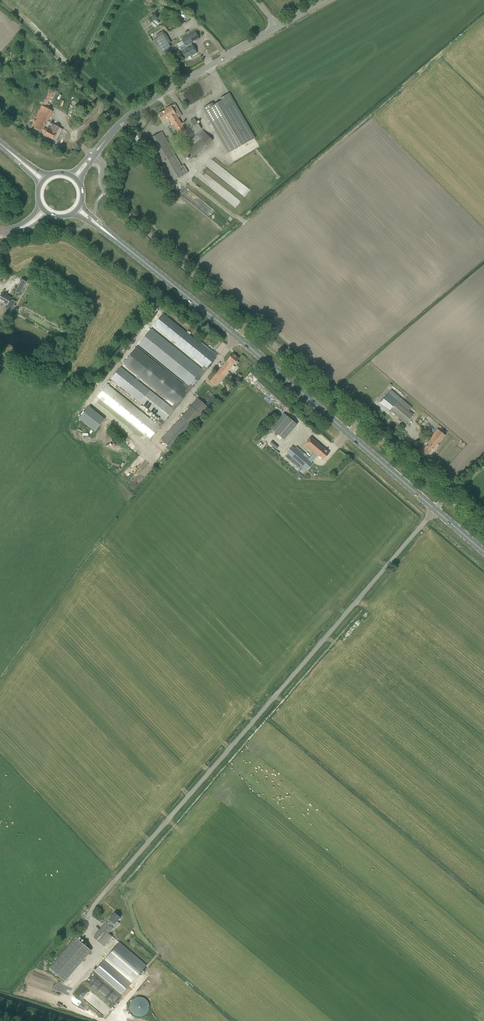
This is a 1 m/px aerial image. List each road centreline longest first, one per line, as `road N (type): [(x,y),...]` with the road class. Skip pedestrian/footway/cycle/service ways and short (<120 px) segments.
road 1 (unclassified): [(77,983),(99,958),(88,928),(93,906),(435,510)]
road 2 (track): [(434,58),(243,223),(186,179)]
road 3 (unclassified): [(249,325),(105,192),(102,163),(92,155)]
road 4 (tertiary): [(92,155),(145,104),(277,27)]
road 5 (primary): [(237,336),(105,231)]
road 6 (primary): [(349,433),(237,336)]
road 7 (unclassified): [(362,419),(249,325)]

